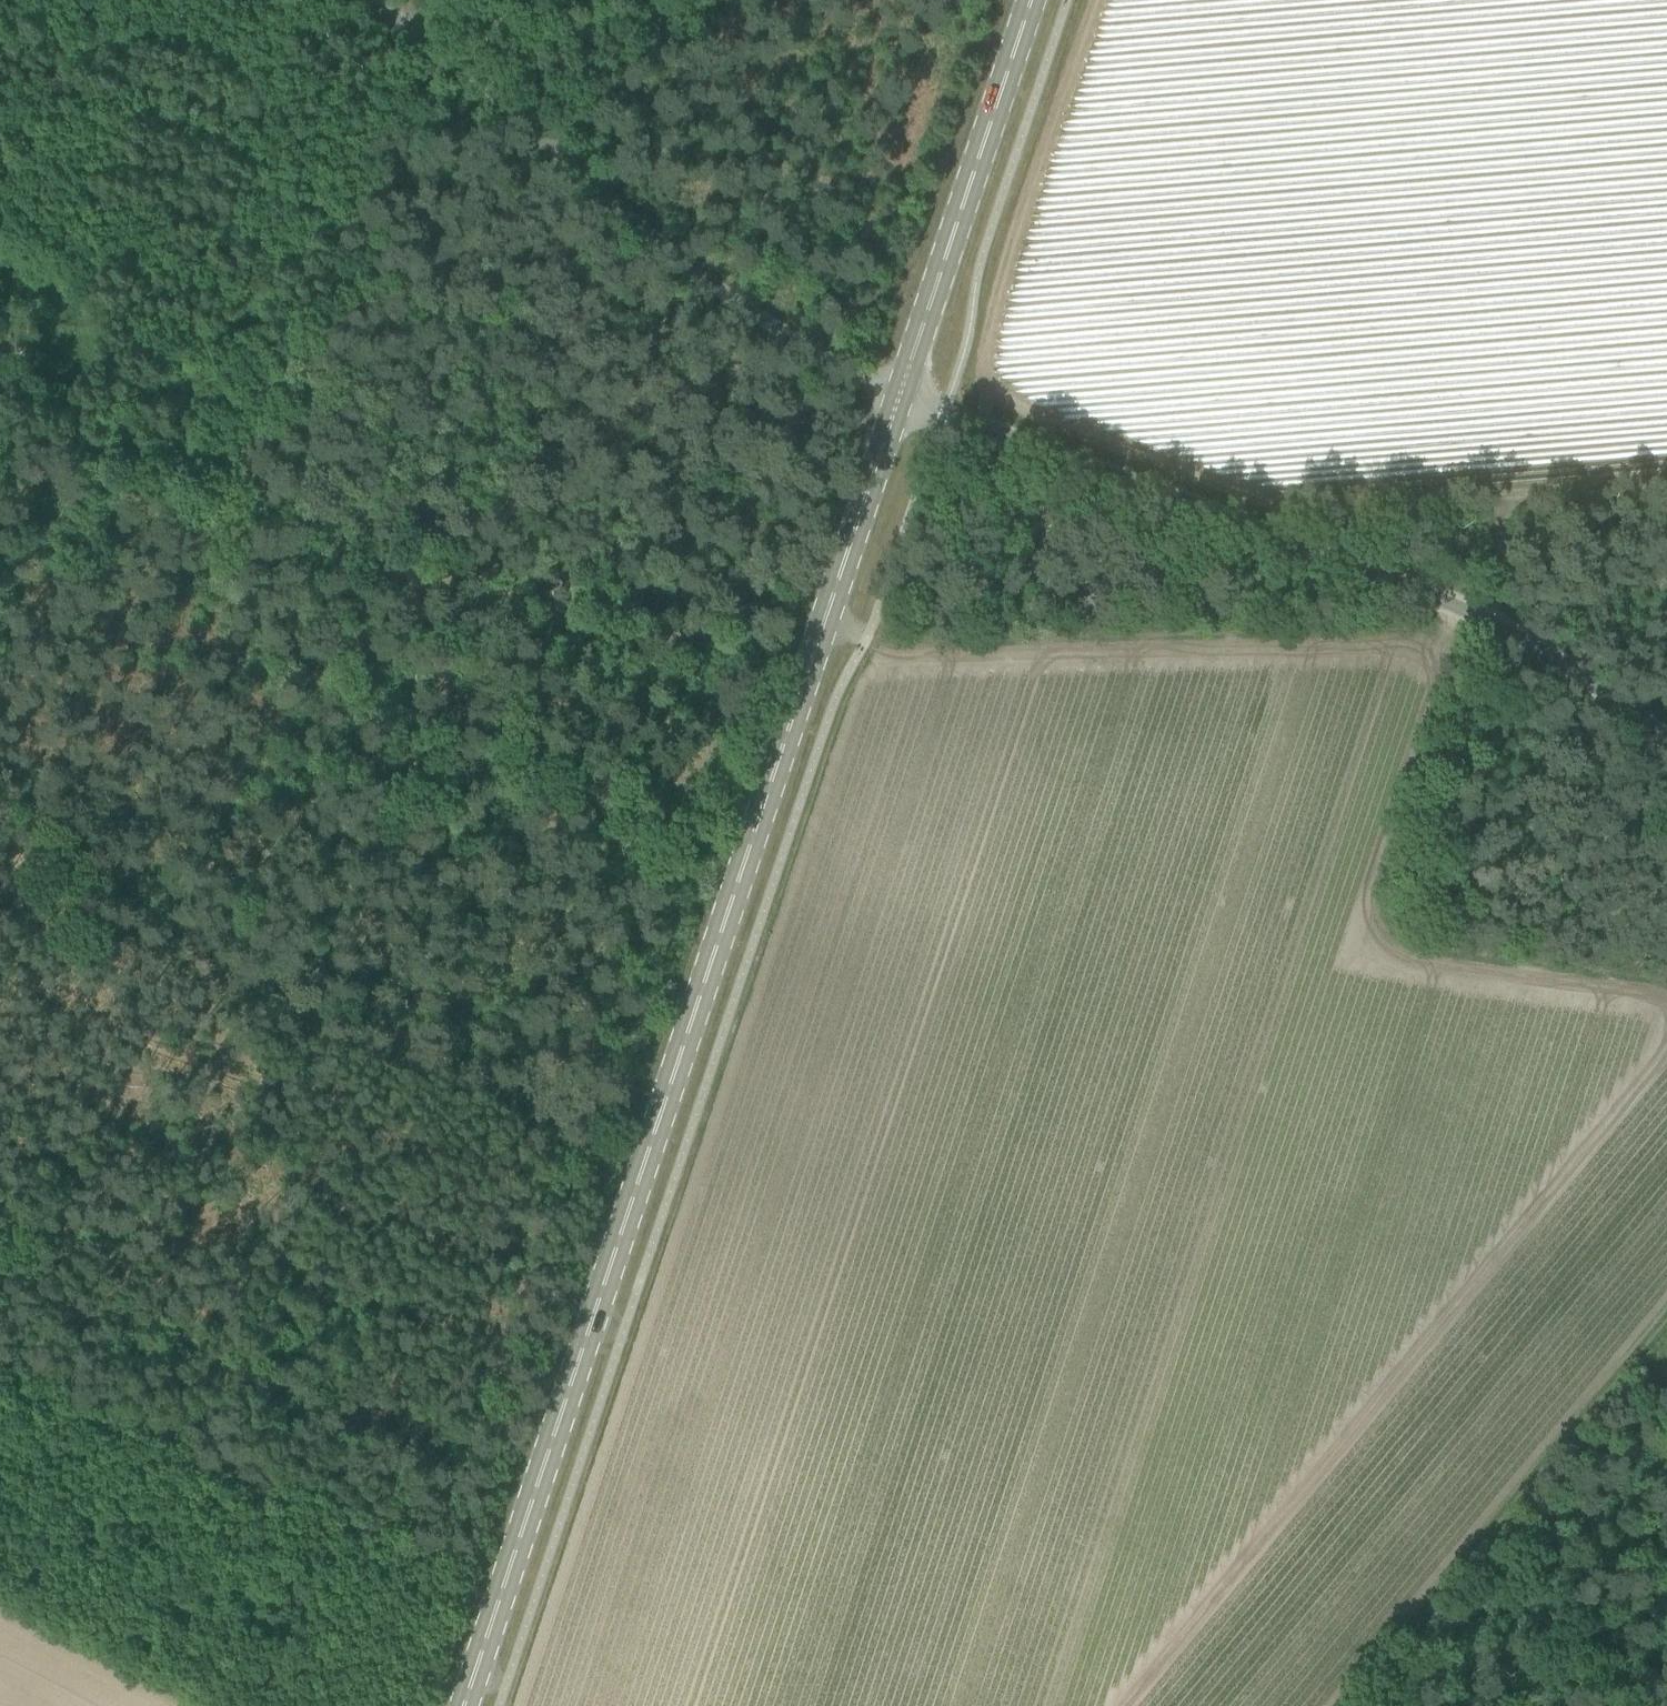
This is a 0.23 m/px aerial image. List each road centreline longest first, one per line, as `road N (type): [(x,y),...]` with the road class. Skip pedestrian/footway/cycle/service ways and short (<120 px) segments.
road 1 (primary): [(464,1705),(902,390)]
road 2 (unclassified): [(1666,741),(1451,608),(902,390)]
road 3 (unclassified): [(902,390),(859,371),(660,239),(445,53),(368,0)]
road 4 (primary): [(902,390),(1030,0)]

